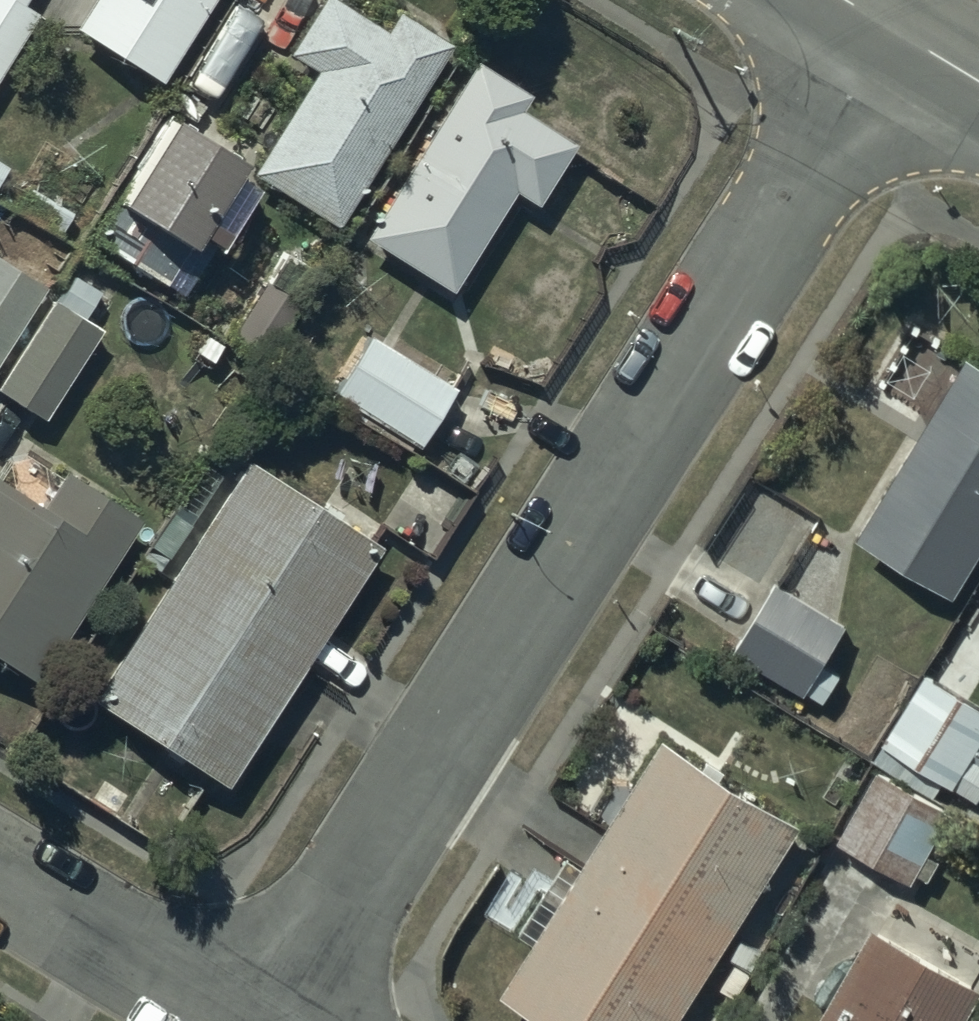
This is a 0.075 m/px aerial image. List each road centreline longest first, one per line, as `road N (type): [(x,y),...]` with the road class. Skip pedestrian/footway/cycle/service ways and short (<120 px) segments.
road 1 (residential): [(275,1020),(879,20)]
road 2 (residential): [(0,877),(236,1020)]

